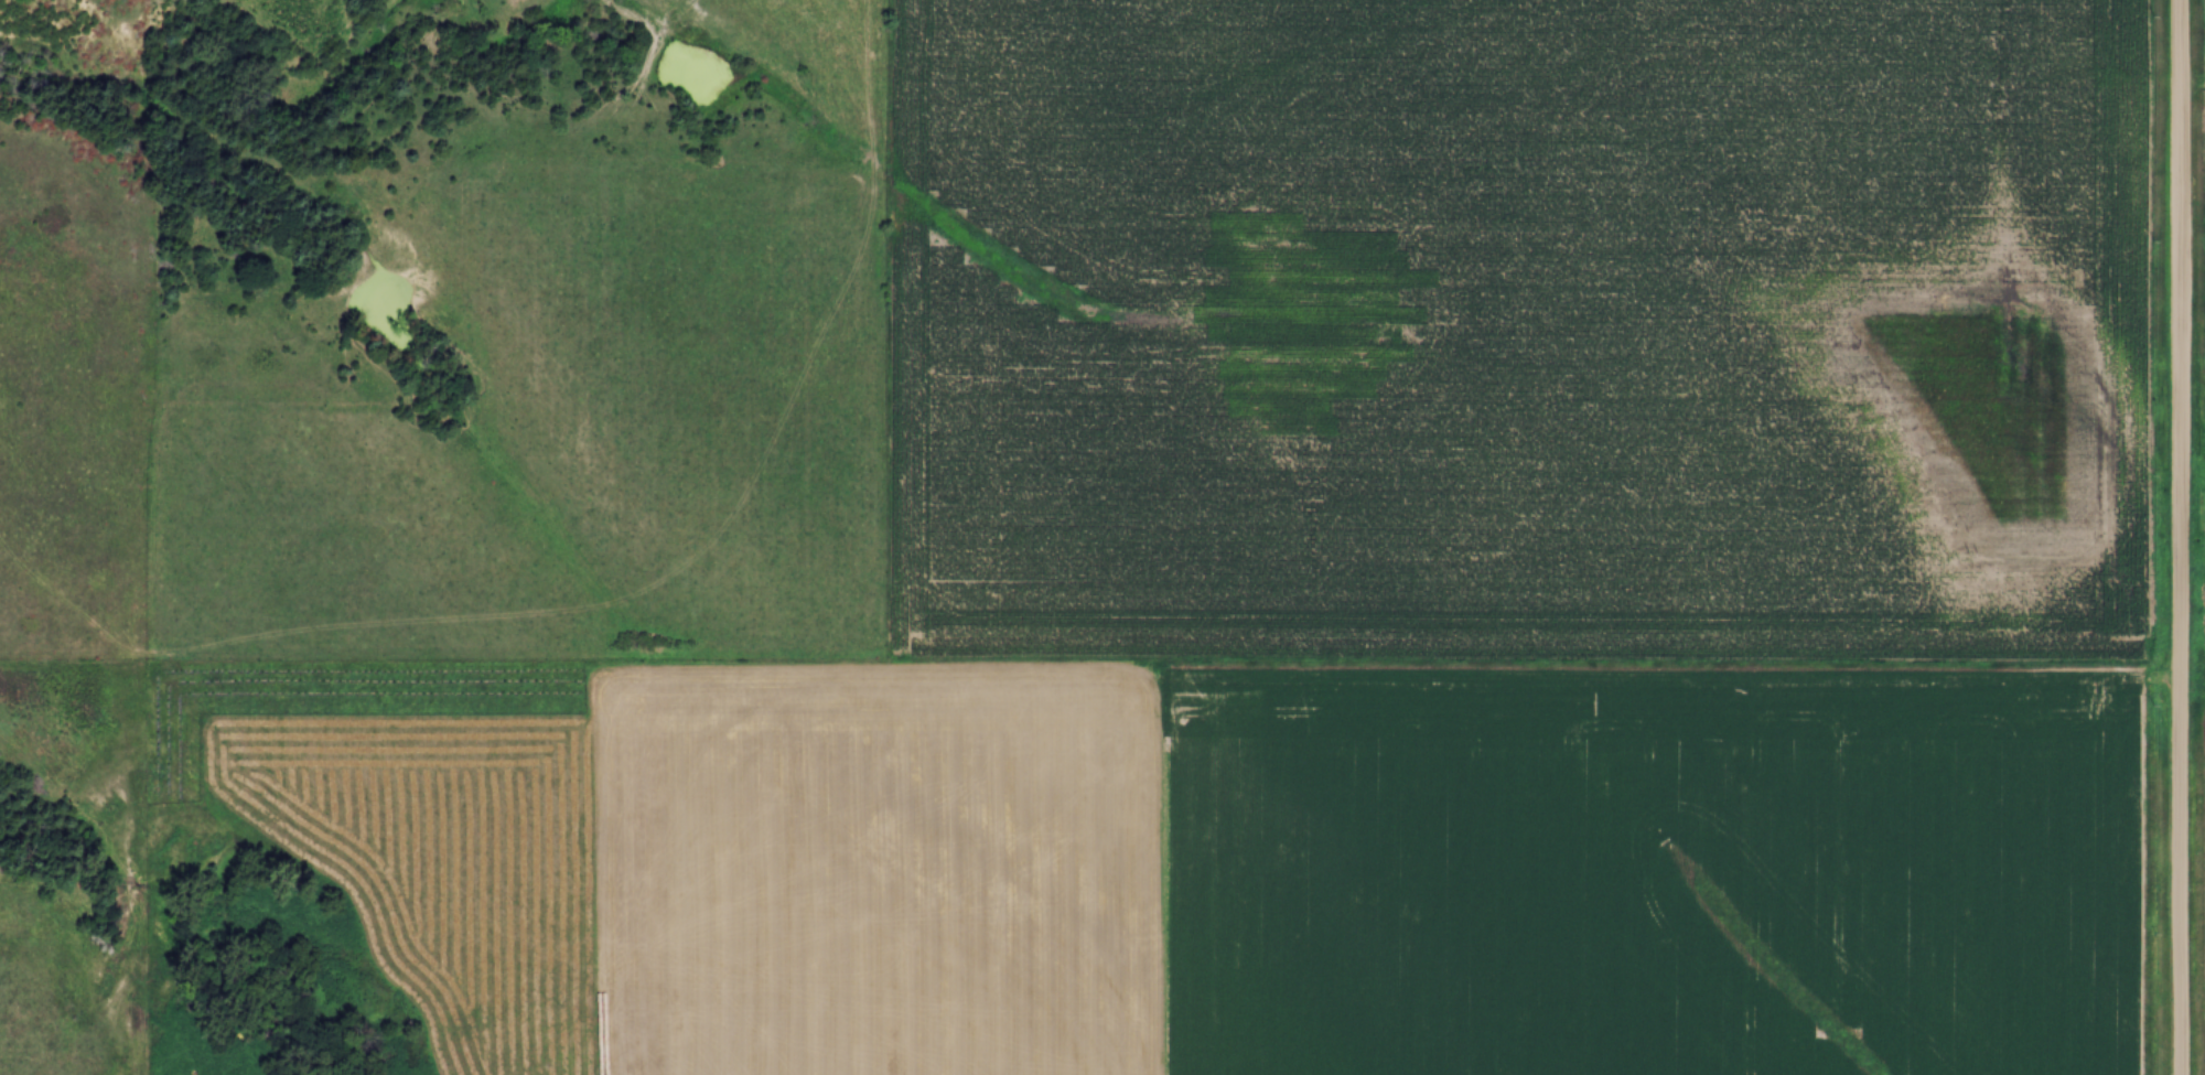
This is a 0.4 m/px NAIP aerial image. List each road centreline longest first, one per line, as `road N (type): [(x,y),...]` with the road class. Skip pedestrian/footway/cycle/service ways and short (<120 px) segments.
road 1 (residential): [(2179,1074),(2180,0)]

